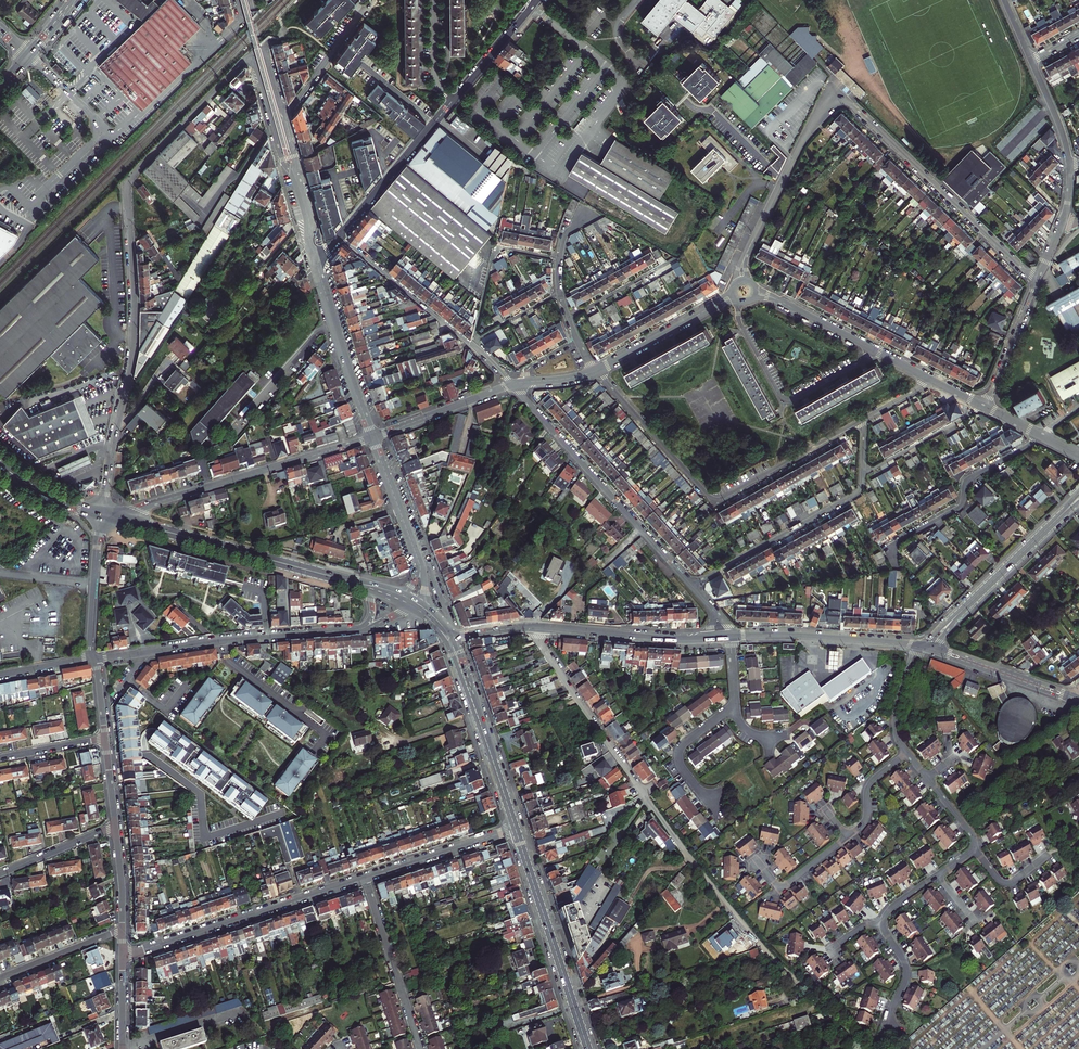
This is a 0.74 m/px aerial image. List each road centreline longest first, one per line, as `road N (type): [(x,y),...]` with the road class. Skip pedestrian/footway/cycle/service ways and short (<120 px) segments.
road 1 (residential): [(864,1048),(770,955),(690,858),(534,627)]
road 2 (residential): [(251,56),(127,182),(134,341),(102,514)]
road 3 (residential): [(1037,283),(843,100),(805,135),(745,257)]
road 4 (residential): [(596,371),(716,500),(865,419)]
road 5 (residential): [(372,438),(102,514)]
road 6 (residential): [(513,384),(692,586)]
road 7 (residential): [(95,658),(352,630)]
road 8 (residential): [(123,956),(365,878)]
road 9 (secondary): [(515,828),(588,1048)]
road 10 (secondary): [(102,514),(325,574)]
road 11 (tertiary): [(926,646),(1078,498)]
road 12 (residential): [(738,300),(739,322),(785,399),(872,349)]
road 13 (residential): [(1042,436),(973,476),(959,508),(898,541),(897,565)]
road 14 (residential): [(692,586),(853,495),(861,475)]
road 15 (tertiary): [(730,637),(919,645)]
road 16 (residential): [(316,263),(372,438)]
road 17 (residential): [(421,1048),(365,878)]
road 18 (residential): [(340,234),(474,346)]
road 19 (residential): [(452,100),(340,234)]
road 20 (tertiary): [(534,627),(702,639)]
road 21 (tertiary): [(926,646),(1075,699)]
road 22 (residential): [(365,878),(515,828)]
road 23 (residential): [(734,295),(596,371)]
road 24 (residential): [(559,258),(499,247),(475,339)]
road 25 (residential): [(513,384),(372,438)]
road 26 (residential): [(102,514),(89,658)]
road 27 (residential): [(983,406),(861,475)]
road 28 (secondary): [(471,695),(515,828)]
road 29 (residential): [(366,8),(285,118)]
road 30 (residential): [(983,406),(1037,283)]
road 31 (residential): [(0,979),(123,930)]
road 32 (residential): [(251,56),(282,158),(296,176)]
road 33 (residential): [(533,0),(452,100)]
road 34 (residential): [(731,708),(678,753),(709,801)]
road 35 (residential): [(881,1039),(907,971),(883,924)]
road 36 (residential): [(0,874),(116,827)]
road 37 (residential): [(372,438),(416,554)]
road 38 (residential): [(756,858),(781,888),(848,837)]

